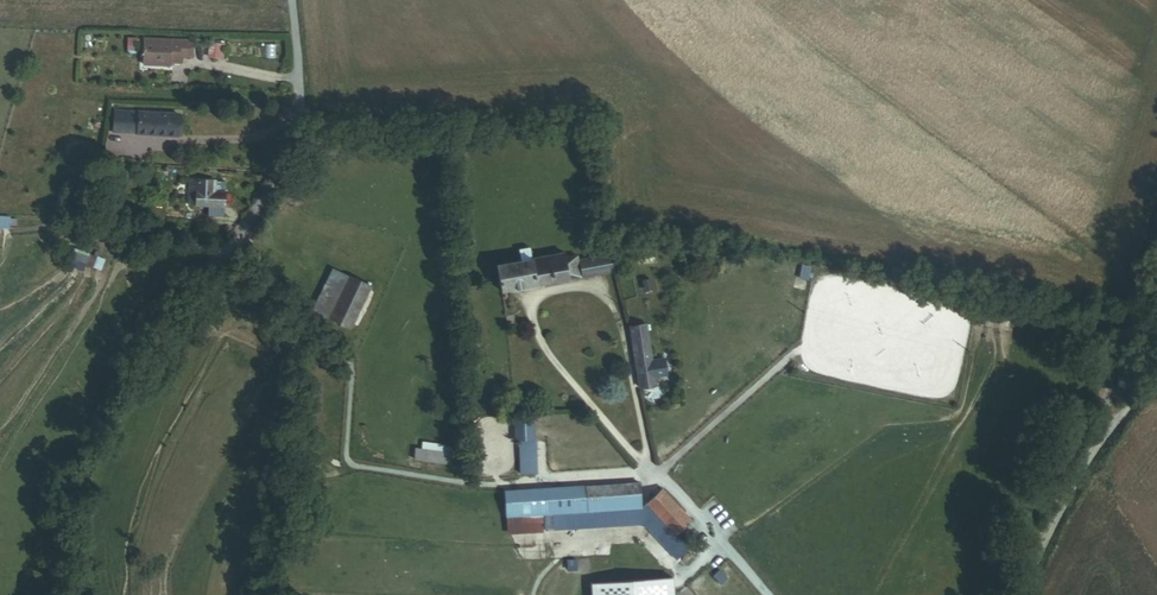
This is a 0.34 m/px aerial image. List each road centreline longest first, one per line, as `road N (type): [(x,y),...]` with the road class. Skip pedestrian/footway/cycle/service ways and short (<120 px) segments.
road 1 (track): [(247,232),(187,283),(126,367),(79,452),(66,505),(62,594)]
road 2 (unclassified): [(1156,240),(1078,484)]
road 3 (unclassified): [(1156,376),(1078,484)]
road 4 (unclassified): [(1078,484),(1028,594)]

